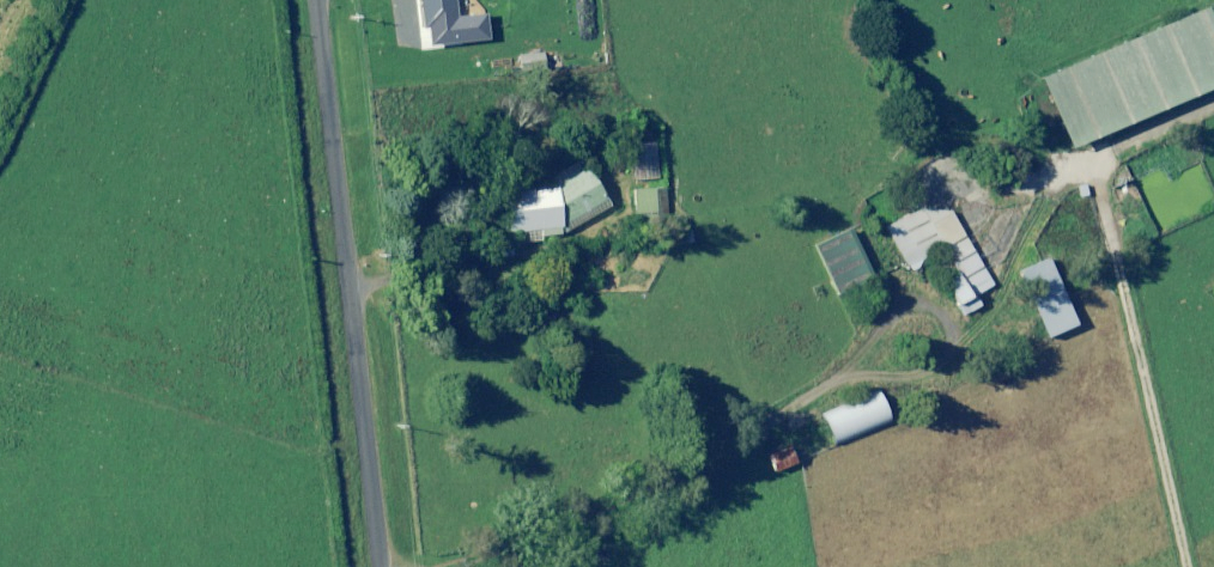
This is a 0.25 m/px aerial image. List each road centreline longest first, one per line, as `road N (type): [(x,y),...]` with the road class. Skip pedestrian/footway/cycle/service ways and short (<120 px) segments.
road 1 (track): [(449,566),(951,374),(1000,315),(1097,156)]
road 2 (unclassified): [(380,566),(319,0)]
road 3 (track): [(1097,156),(1190,566)]
road 4 (track): [(1097,156),(1213,98)]

